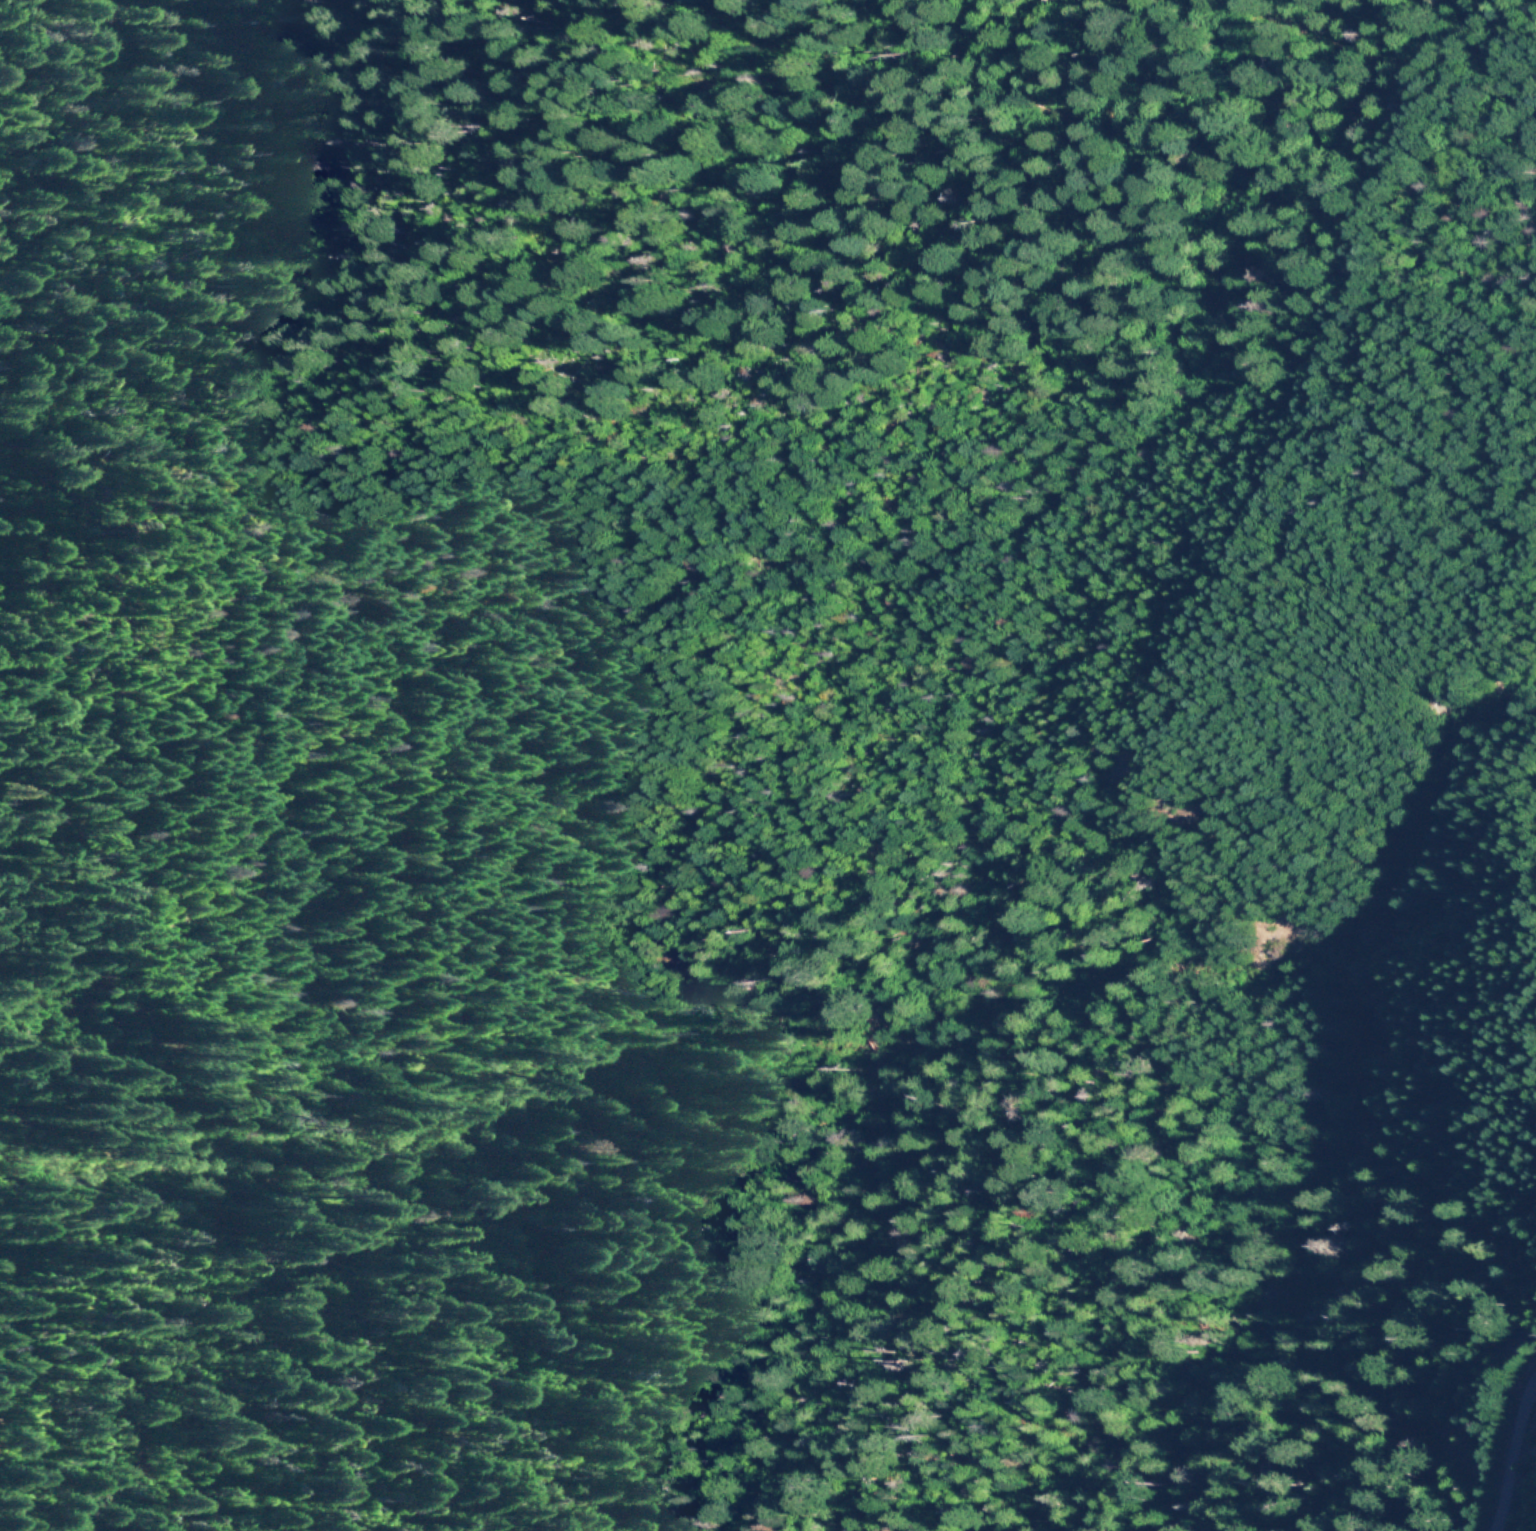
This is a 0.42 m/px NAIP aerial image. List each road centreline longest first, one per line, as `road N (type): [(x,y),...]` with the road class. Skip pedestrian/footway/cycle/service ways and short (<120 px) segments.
road 1 (track): [(0,705),(90,703),(162,625),(355,482)]
road 2 (residential): [(1535,1361),(1516,1384),(1460,1530)]

